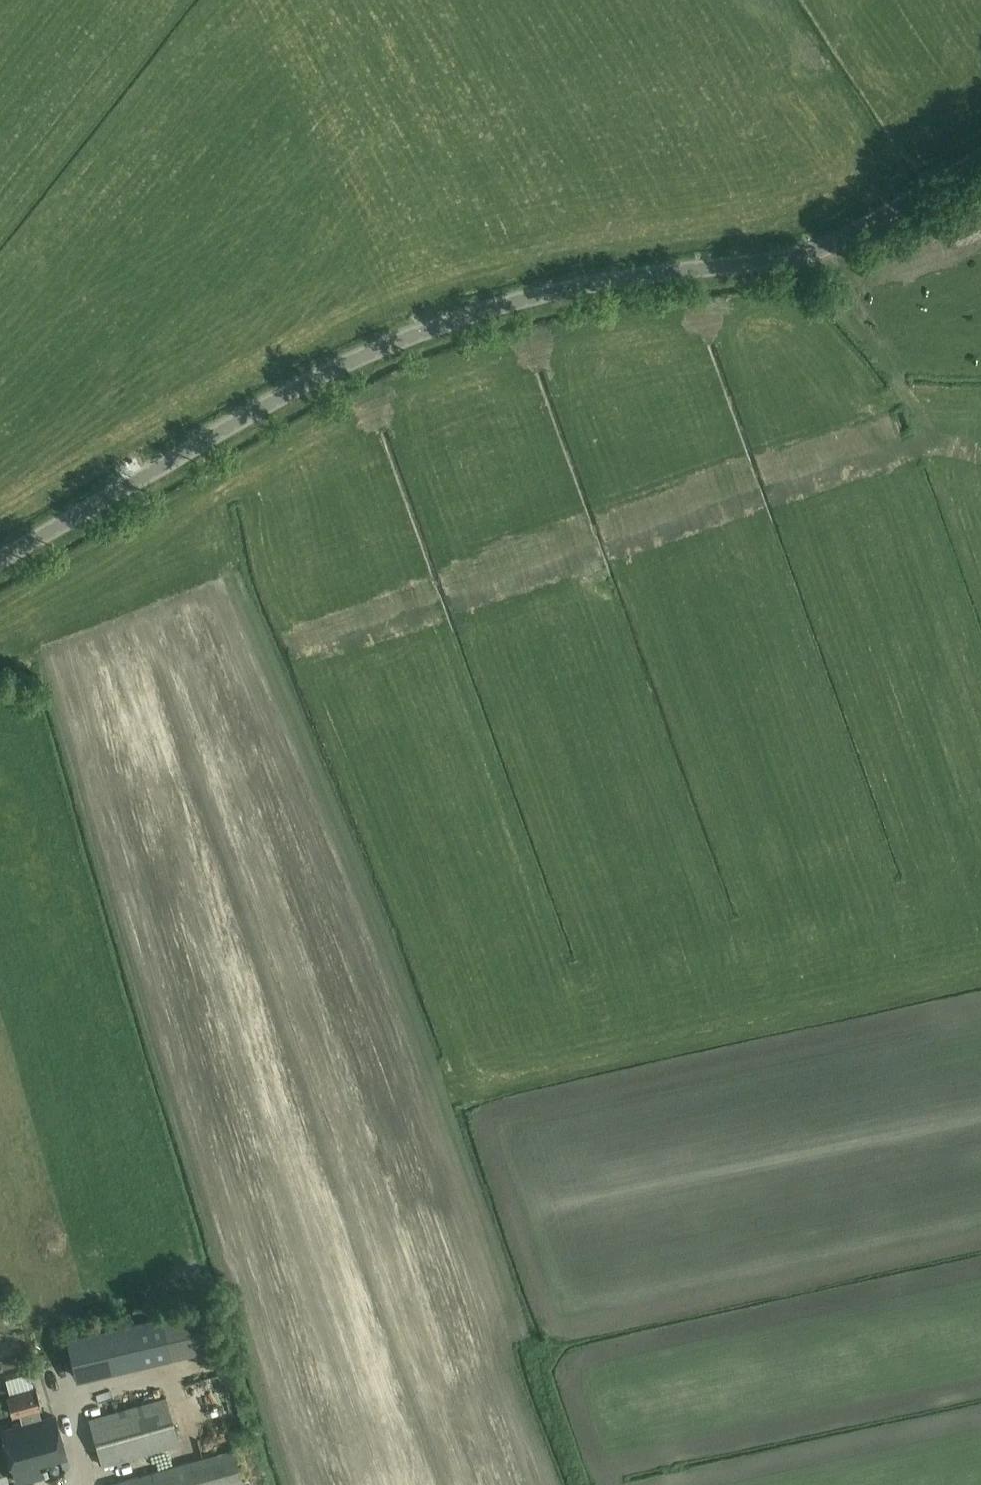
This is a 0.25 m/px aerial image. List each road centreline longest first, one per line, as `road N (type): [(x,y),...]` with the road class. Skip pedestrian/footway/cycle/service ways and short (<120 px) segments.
road 1 (unclassified): [(0,561),(301,381),(408,335),(567,286),(826,246),(980,166)]

